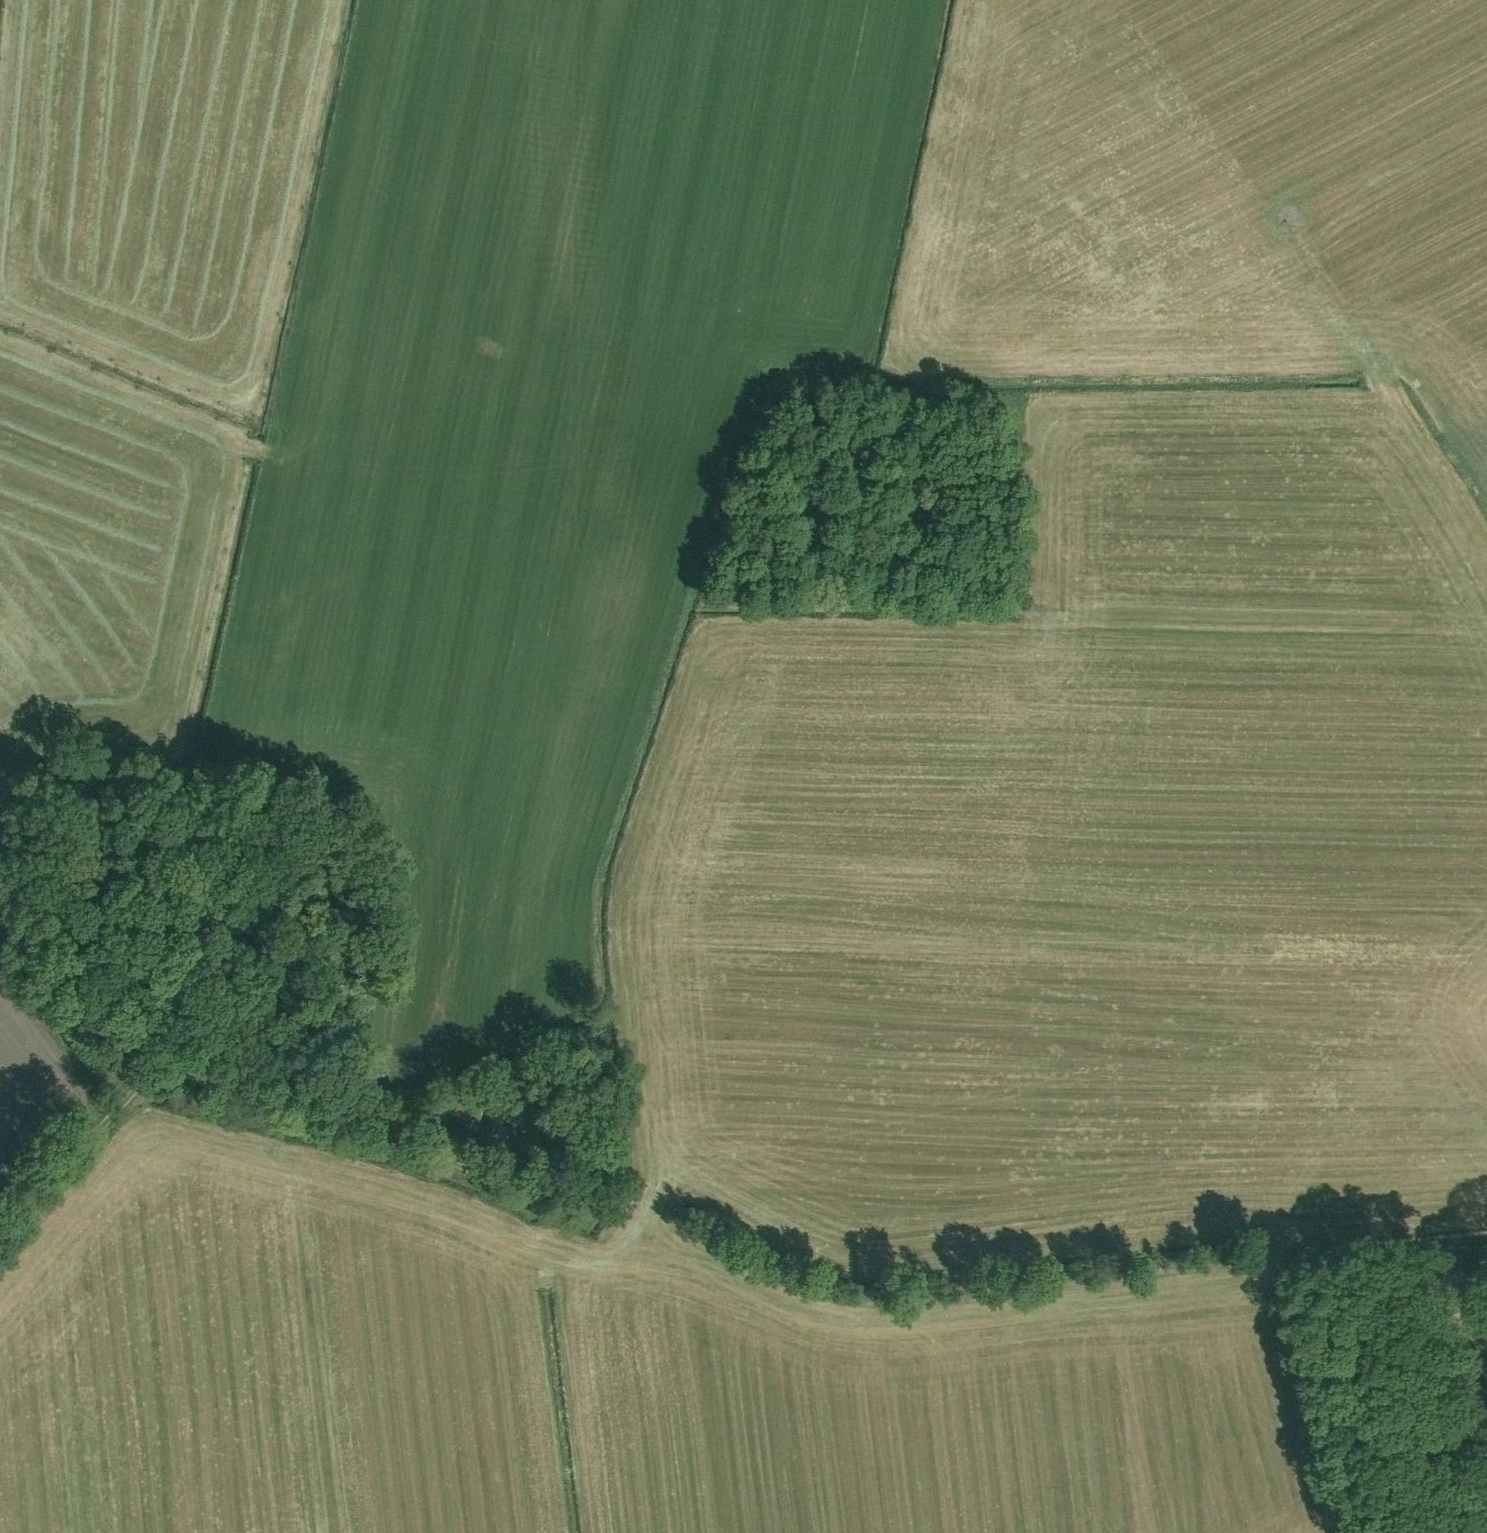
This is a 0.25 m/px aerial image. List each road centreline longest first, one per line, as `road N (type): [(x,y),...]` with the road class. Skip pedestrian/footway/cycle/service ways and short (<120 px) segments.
road 1 (track): [(1486,1246),(1282,1268),(1350,1532)]
road 2 (track): [(145,1083),(0,1242)]

